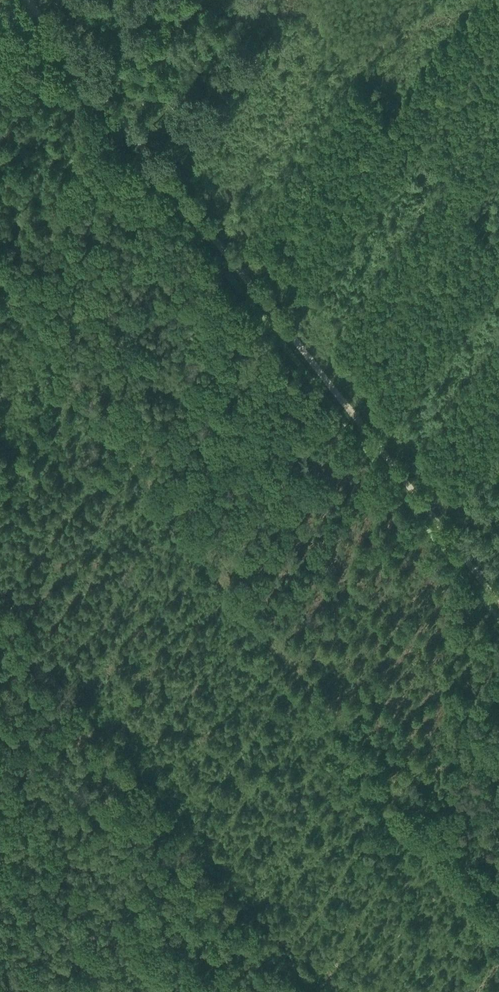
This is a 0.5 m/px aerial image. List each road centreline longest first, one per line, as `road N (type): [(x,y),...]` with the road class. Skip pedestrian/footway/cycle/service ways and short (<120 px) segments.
road 1 (track): [(498,930),(0,291)]
road 2 (track): [(29,0),(498,604)]

